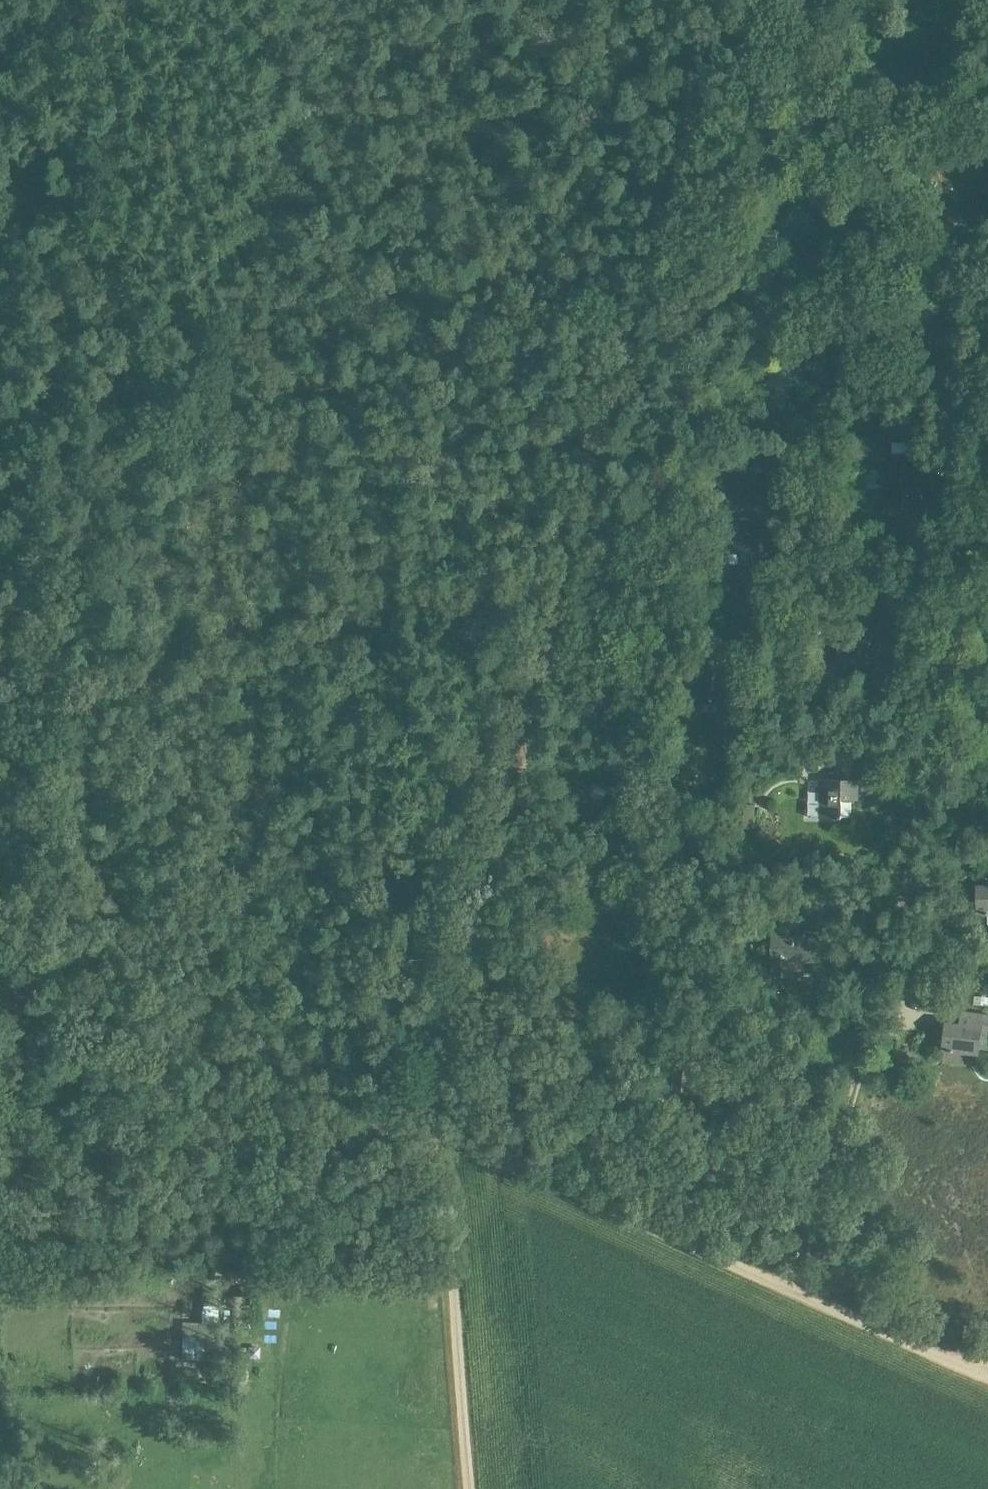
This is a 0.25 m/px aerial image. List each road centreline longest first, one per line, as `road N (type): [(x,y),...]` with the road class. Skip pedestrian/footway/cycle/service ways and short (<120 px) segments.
road 1 (track): [(431,1130),(726,0)]
road 2 (track): [(987,1376),(431,1130)]
road 3 (track): [(431,1130),(0,1160)]
road 4 (track): [(460,1488),(431,1130)]

